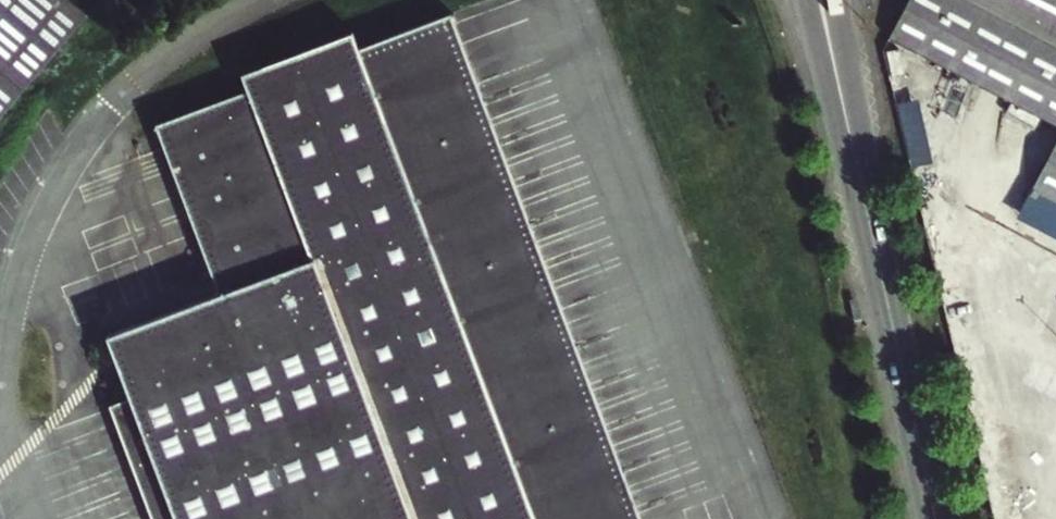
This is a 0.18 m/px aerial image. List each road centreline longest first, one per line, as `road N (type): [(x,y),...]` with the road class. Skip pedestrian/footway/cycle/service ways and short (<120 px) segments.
road 1 (primary): [(936,518),(848,122)]
road 2 (primary): [(811,0),(848,122)]
road 3 (primary): [(848,122),(837,0)]

